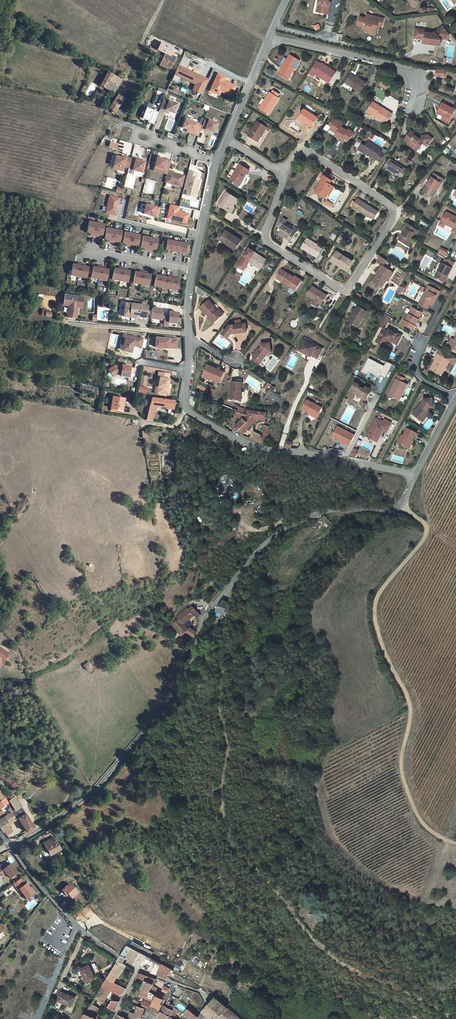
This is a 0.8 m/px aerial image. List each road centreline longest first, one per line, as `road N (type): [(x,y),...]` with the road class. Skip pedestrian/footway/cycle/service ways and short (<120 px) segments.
road 1 (unclassified): [(9,846),(109,776),(191,663),(202,619),(274,535),(311,514),(403,505)]
road 2 (track): [(403,505),(426,534),(385,585),(375,623),(408,700),(401,777),(410,802),(425,829),(455,842)]
road 3 (residential): [(192,271),(187,410),(250,444),(414,477)]
road 4 (residential): [(284,175),(298,153),(308,152),(392,205),(395,215),(345,288),(268,244),(265,234)]
road 5 (residential): [(411,110),(411,72),(269,38)]
road 6 (residential): [(9,846),(78,927),(120,958)]
road 7 (residential): [(226,139),(192,271)]
road 8 (track): [(189,333),(66,323)]

